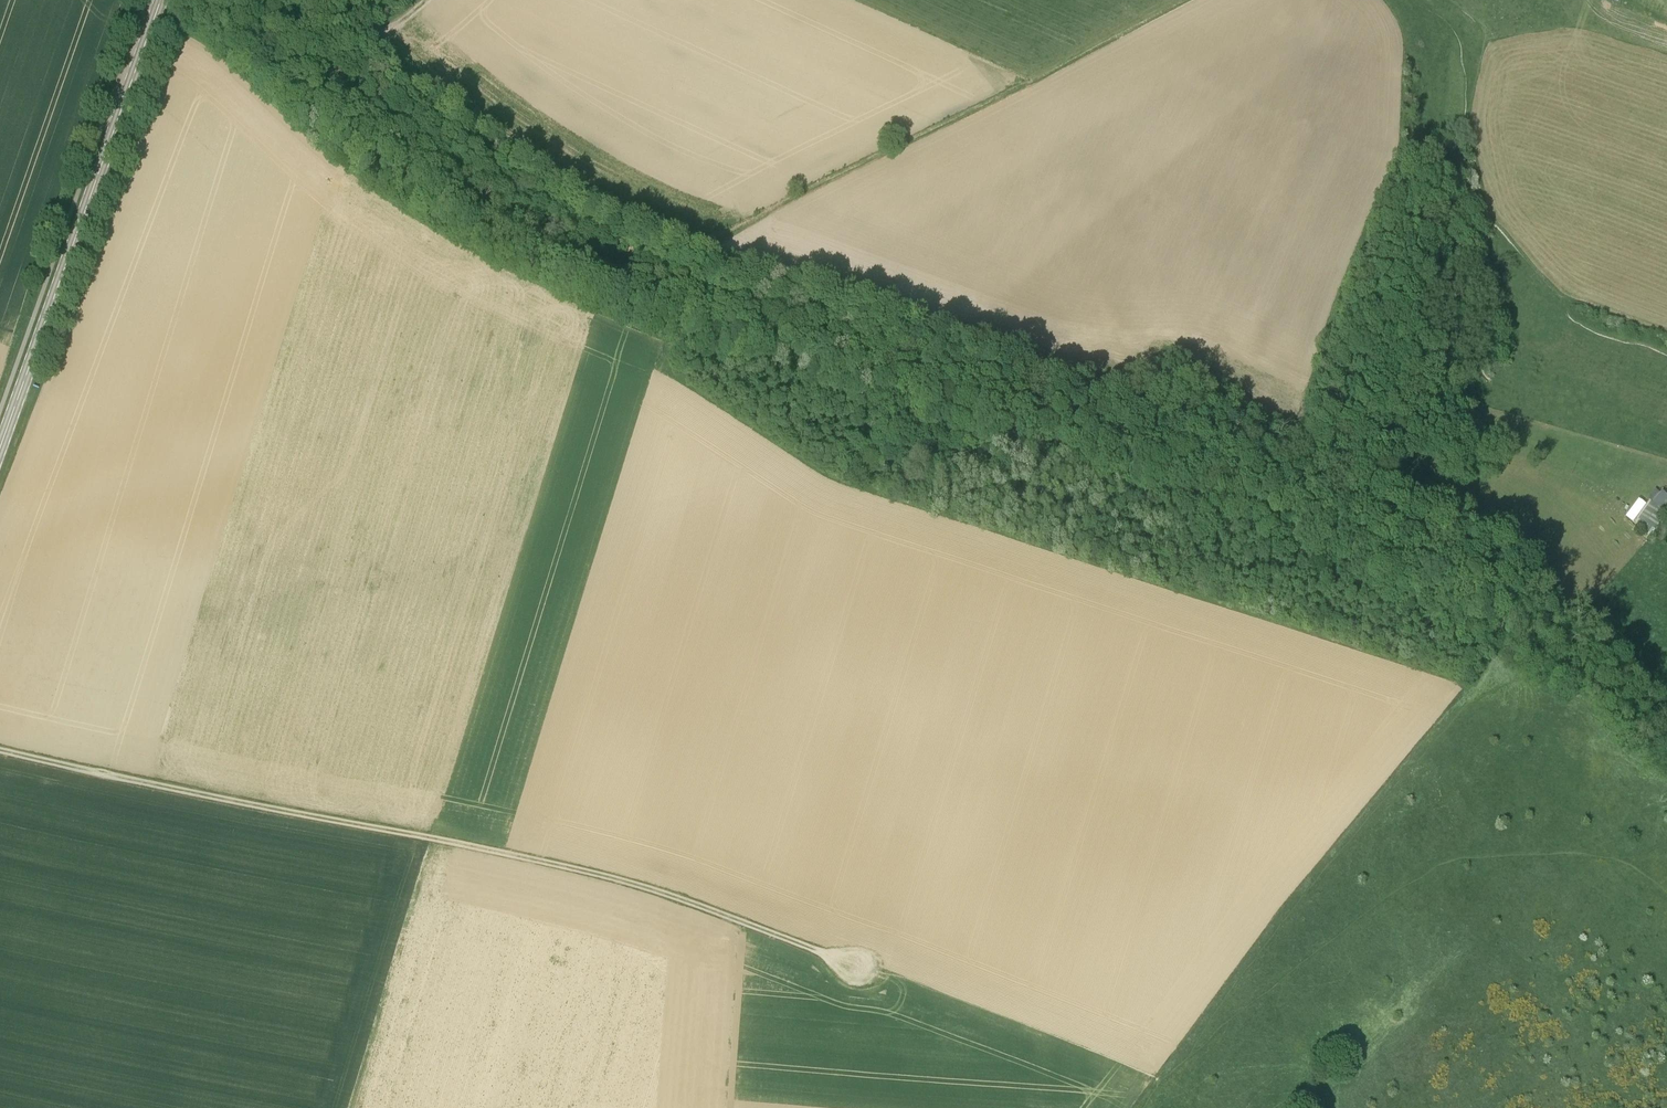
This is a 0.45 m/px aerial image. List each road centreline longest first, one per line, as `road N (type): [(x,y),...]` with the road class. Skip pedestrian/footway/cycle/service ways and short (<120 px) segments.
road 1 (track): [(858,965),(602,876),(0,750)]
road 2 (track): [(1184,0),(717,240)]
road 3 (secondary): [(0,447),(160,0)]

